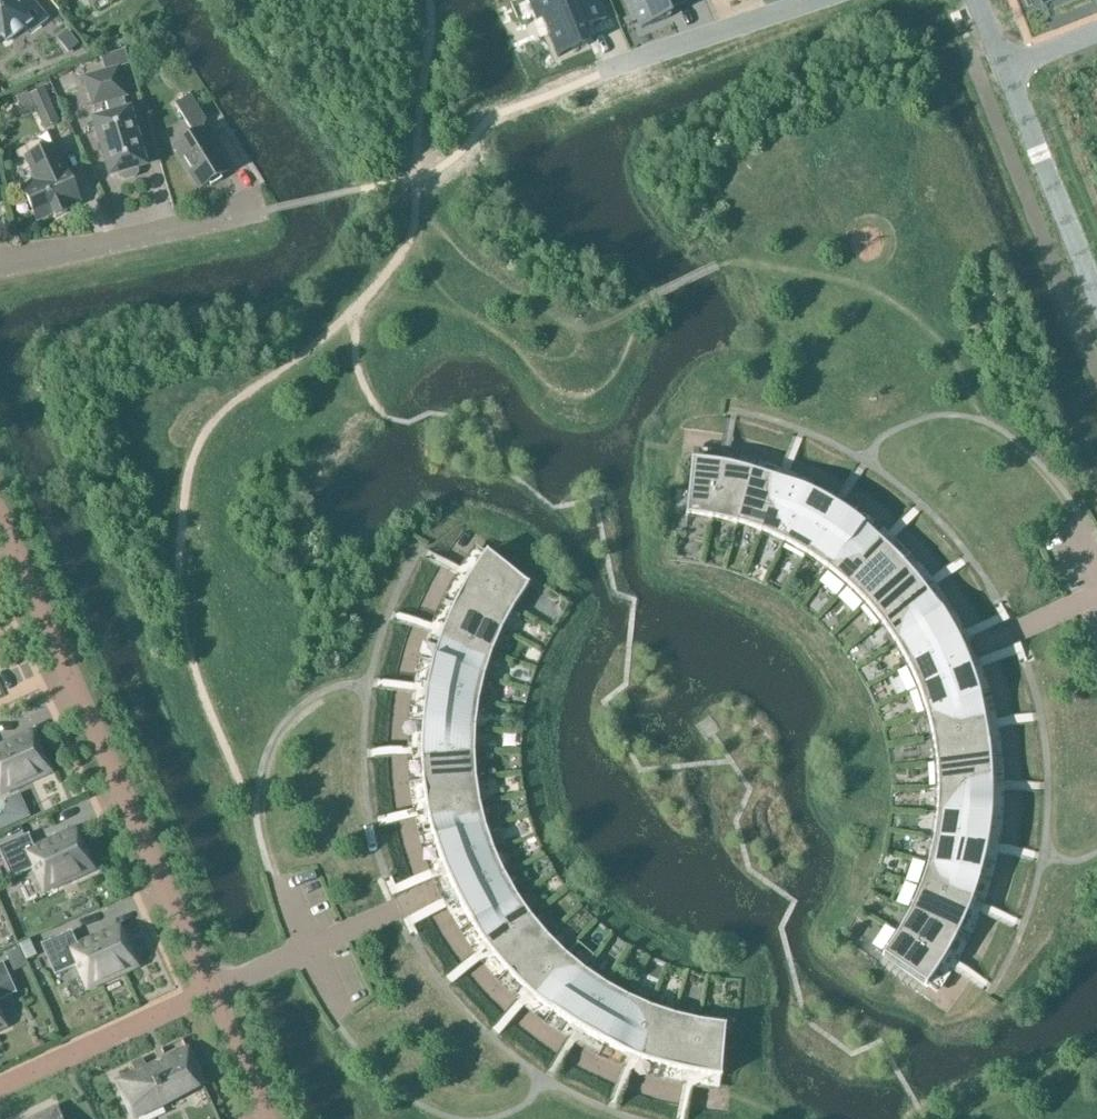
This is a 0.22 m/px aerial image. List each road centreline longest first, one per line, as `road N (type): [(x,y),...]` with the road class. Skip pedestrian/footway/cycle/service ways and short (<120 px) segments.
road 1 (residential): [(468,539),(425,614),(402,698),(401,800),(429,896)]
road 2 (residential): [(985,646),(931,561),(861,498),(785,459),(695,440)]
road 3 (residential): [(429,896),(493,990),(562,1049),(645,1088),(718,1102)]
road 4 (residential): [(949,994),(993,911),(1014,818),(1010,732),(985,646)]
road 5 (residential): [(212,993),(71,676)]
road 6 (residential): [(0,265),(266,212)]
road 7 (residential): [(1004,70),(1096,300)]
road 8 (residential): [(429,896),(212,993)]
road 9 (residential): [(0,1089),(212,993)]
road 10 (residential): [(606,72),(820,0)]
road 11 (track): [(450,162),(486,122),(606,72)]
road 12 (residential): [(71,676),(13,550)]
road 13 (residential): [(212,993),(268,1118)]
road 14 (residential): [(1096,596),(985,646)]

